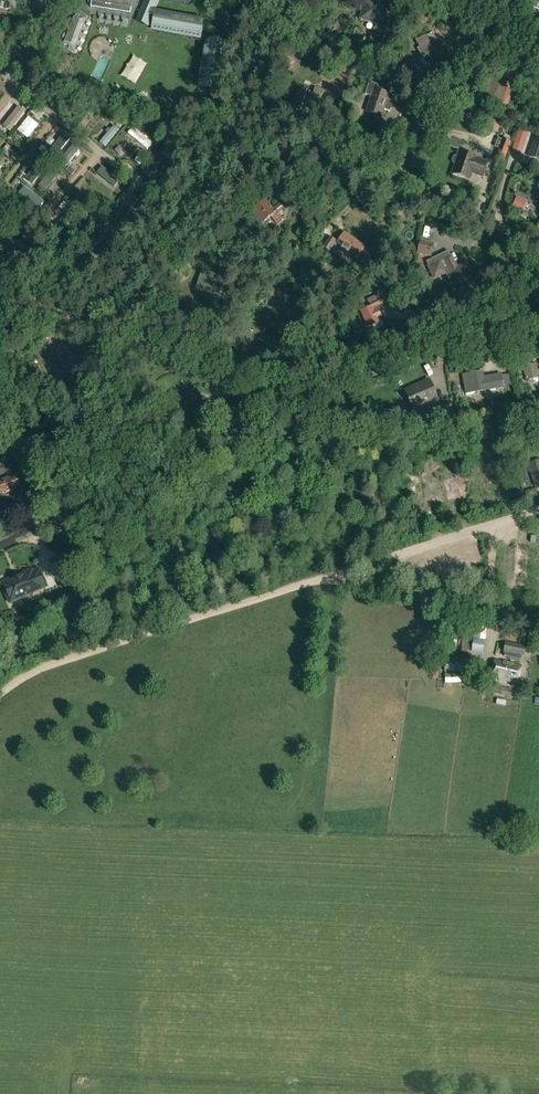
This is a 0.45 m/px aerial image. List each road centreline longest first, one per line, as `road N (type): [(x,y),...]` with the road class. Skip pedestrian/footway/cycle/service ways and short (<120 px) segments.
road 1 (unclassified): [(0,547),(538,294)]
road 2 (track): [(0,378),(37,312),(108,317),(204,187),(231,138),(276,0)]
road 3 (track): [(0,692),(17,678),(172,624),(318,581)]
road 4 (track): [(538,241),(231,138)]
road 5 (unclassified): [(334,576),(538,510)]
road 6 (unclassified): [(538,625),(334,576)]

